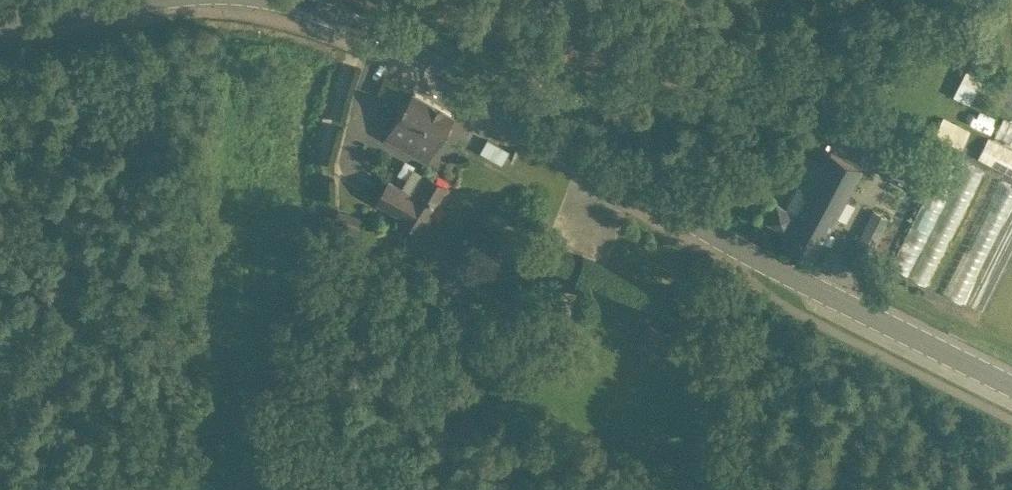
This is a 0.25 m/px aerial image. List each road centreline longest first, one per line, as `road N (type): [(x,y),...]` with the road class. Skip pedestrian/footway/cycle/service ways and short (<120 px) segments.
road 1 (secondary): [(1011,385),(763,262),(365,30),(280,0)]
road 2 (track): [(756,0),(760,60),(733,89),(694,98),(527,70)]
road 3 (secondary): [(144,0),(0,23)]
road 4 (track): [(476,94),(468,68),(399,32),(365,30)]

